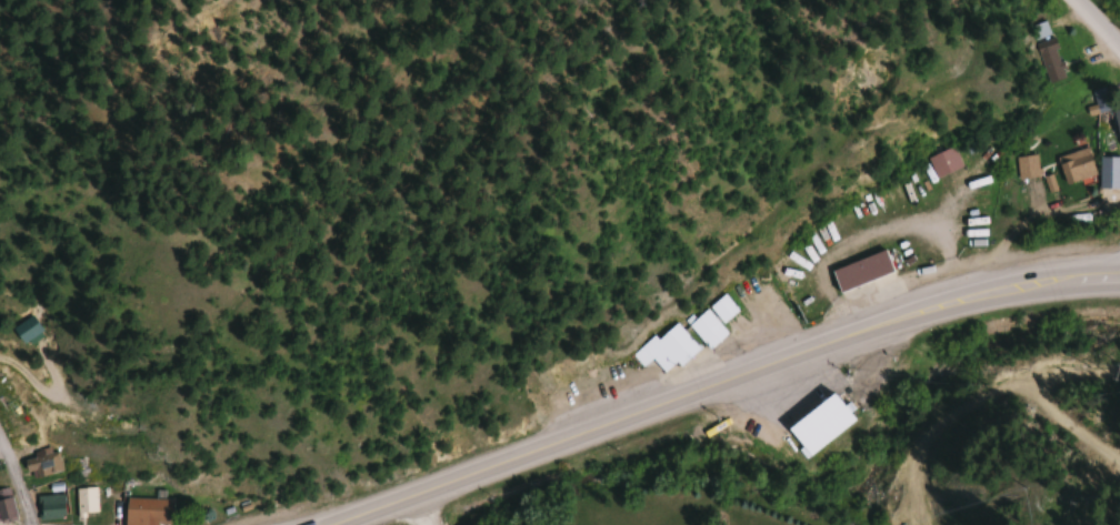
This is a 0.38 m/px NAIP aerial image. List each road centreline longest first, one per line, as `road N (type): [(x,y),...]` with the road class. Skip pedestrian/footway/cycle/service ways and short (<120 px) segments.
road 1 (primary): [(352,524),(656,404),(989,300),(1119,290)]
road 2 (residential): [(1119,367),(977,385),(948,410),(919,470)]
road 3 (track): [(1119,463),(1048,407),(1036,372)]

